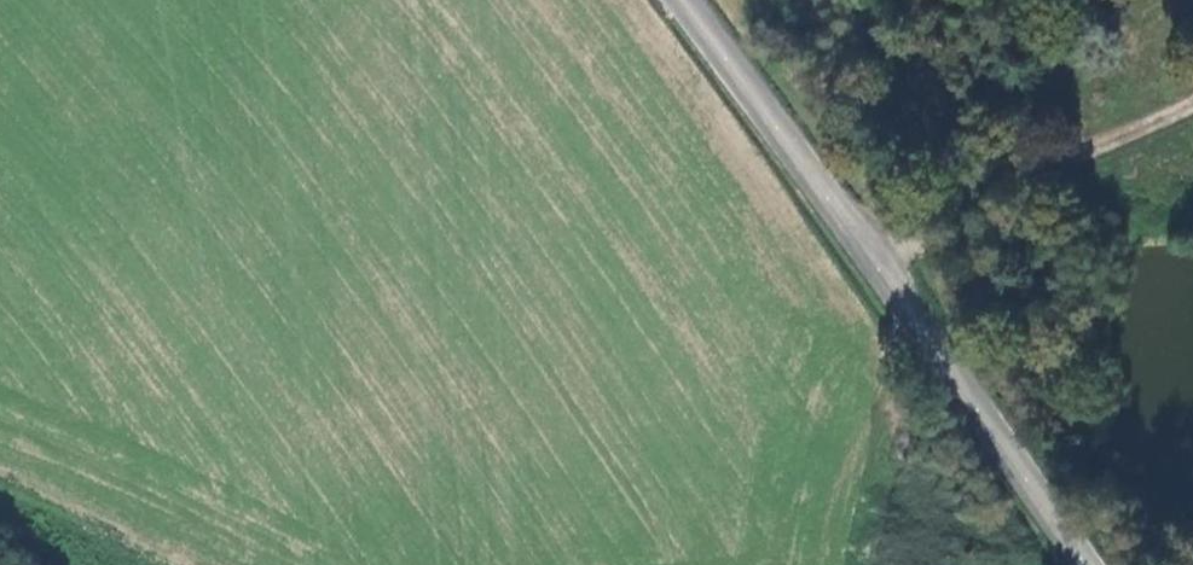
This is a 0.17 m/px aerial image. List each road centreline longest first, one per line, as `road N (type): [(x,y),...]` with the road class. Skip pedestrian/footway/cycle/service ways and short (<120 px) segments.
road 1 (tertiary): [(681,0),(775,120),(1089,564)]

